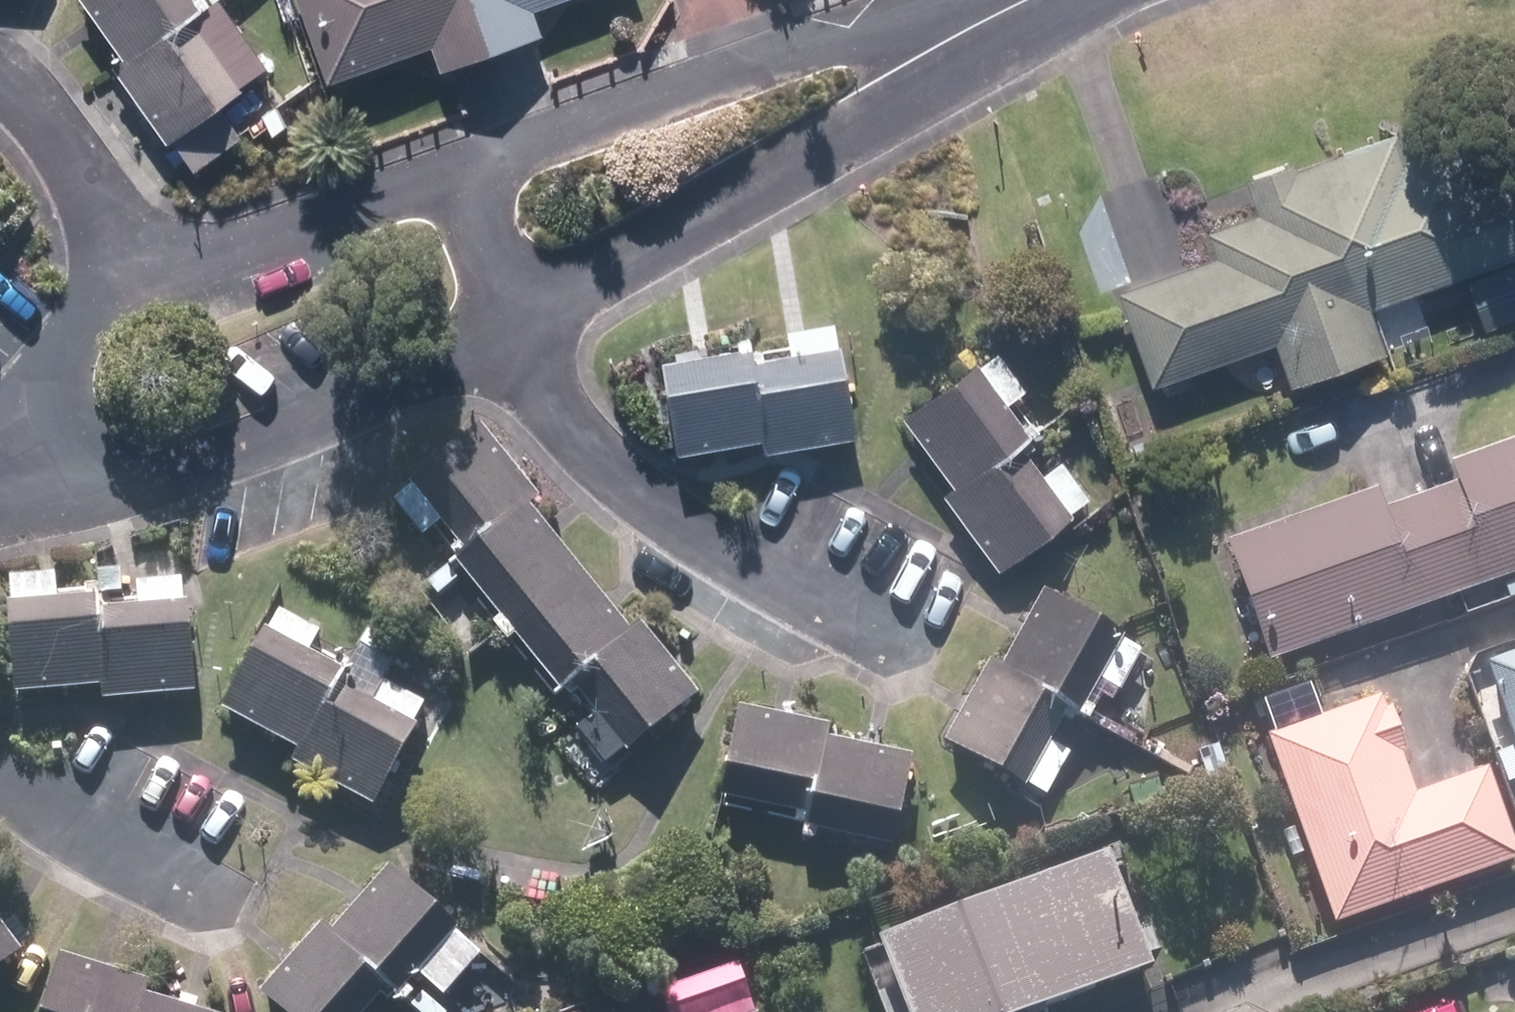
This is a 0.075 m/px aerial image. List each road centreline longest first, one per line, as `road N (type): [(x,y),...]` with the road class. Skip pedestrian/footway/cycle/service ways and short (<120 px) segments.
road 1 (residential): [(1036,0),(845,136),(510,329)]
road 2 (residential): [(510,329),(198,468),(162,477),(98,477),(52,438)]
road 3 (residential): [(865,632),(660,511),(594,454),(544,393),(510,329)]
road 4 (residential): [(140,279),(463,171)]
road 5 (residential): [(463,171),(732,72)]
road 6 (residential): [(732,72),(986,0)]
road 7 (residential): [(0,71),(47,116),(140,279)]
road 8 (residential): [(212,902),(60,830),(0,791)]
road 9 (residential): [(52,438),(59,366),(76,330),(140,279)]
road 10 (residential): [(463,171),(510,329)]

